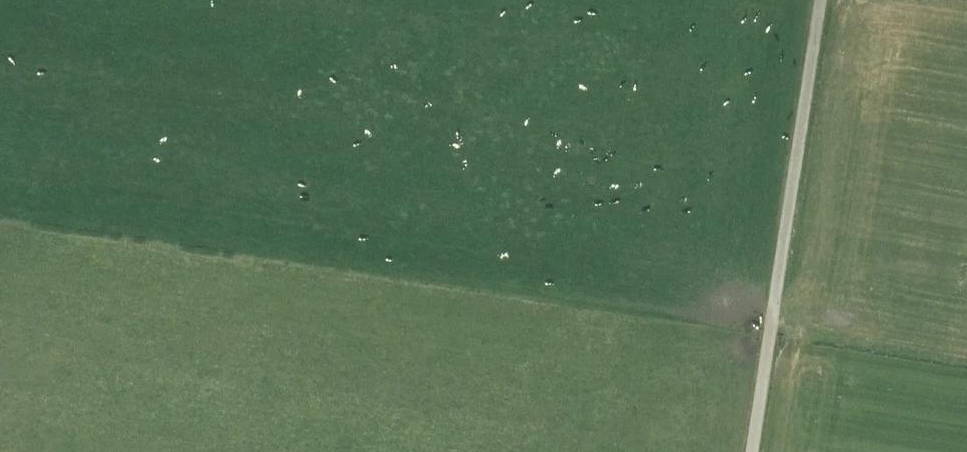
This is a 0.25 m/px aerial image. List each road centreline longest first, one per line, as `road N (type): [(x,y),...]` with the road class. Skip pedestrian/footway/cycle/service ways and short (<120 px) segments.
road 1 (track): [(816,0),(752,451)]

